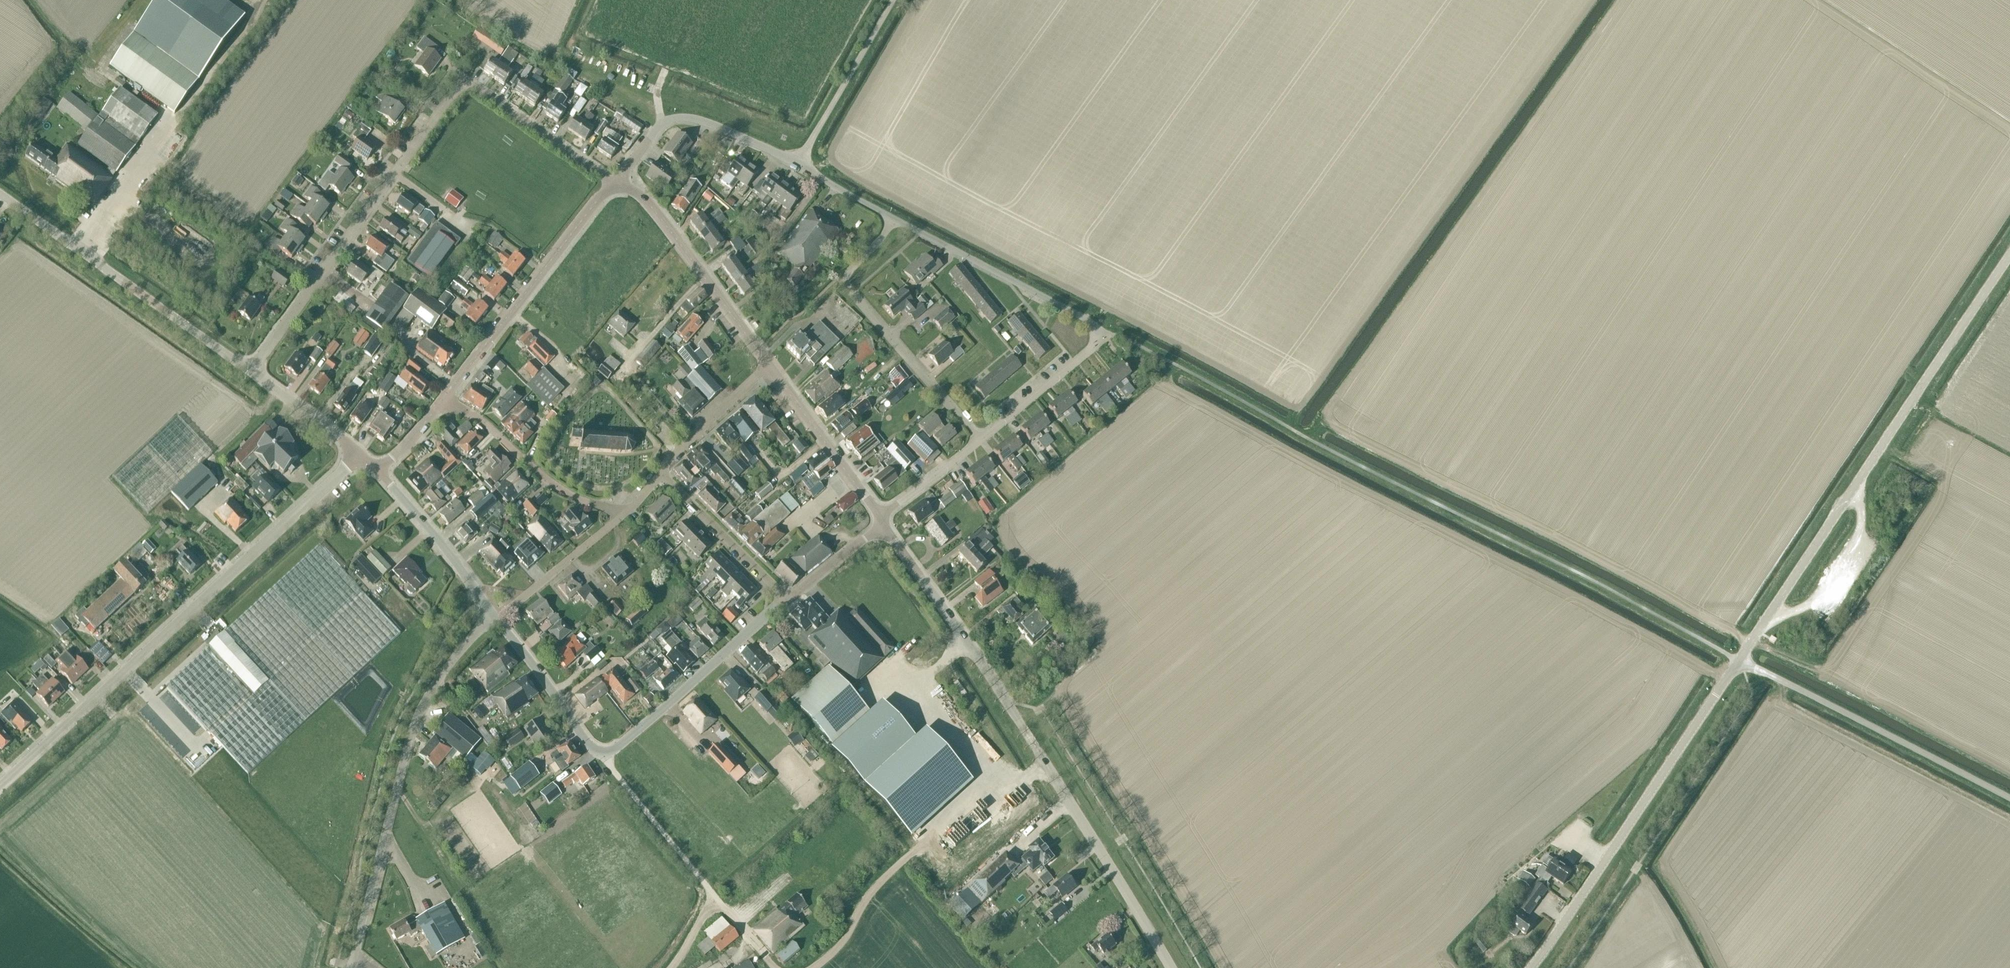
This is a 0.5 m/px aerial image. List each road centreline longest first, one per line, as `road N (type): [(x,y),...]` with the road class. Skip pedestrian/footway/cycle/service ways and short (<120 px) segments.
road 1 (track): [(1622,0),(1309,439)]
road 2 (residential): [(252,373),(457,90),(478,89),(614,186)]
road 3 (tertiary): [(1169,967),(1005,699),(879,519)]
road 4 (tertiary): [(0,788),(359,455)]
road 5 (tertiary): [(1739,661),(2009,256)]
road 6 (residential): [(979,442),(1098,335),(1080,316),(892,219)]
road 7 (unclassified): [(346,967),(414,713),(496,620)]
road 8 (tertiary): [(1529,967),(1739,661)]
road 9 (tertiary): [(252,373),(0,195)]
road 10 (unclassified): [(2009,799),(1739,661)]
road 11 (residential): [(979,442),(848,288),(851,269),(892,219)]
road 12 (tertiary): [(443,399),(614,186)]
road 13 (unclassified): [(606,753),(788,600)]
road 14 (tertiary): [(769,365),(644,196),(623,186)]
road 15 (residential): [(798,164),(680,117),(654,131),(623,186)]
road 16 (residential): [(626,513),(552,486),(490,428),(443,399)]
road 17 (residential): [(723,908),(606,753)]
road 18 (unclassified): [(798,164),(894,0)]
road 19 (tertiary): [(879,519),(769,365)]
road 20 (unclassified): [(496,620),(378,473)]
road 21 (residential): [(788,600),(661,471)]
road 22 (unclassified): [(606,753),(591,748),(496,620)]
road 23 (residential): [(496,620),(626,513)]
road 24 (residential): [(661,471),(769,365)]
road 25 (tertiary): [(359,455),(252,373)]
road 26 (residential): [(879,519),(979,442)]
road 27 (unclassified): [(788,600),(879,519)]

